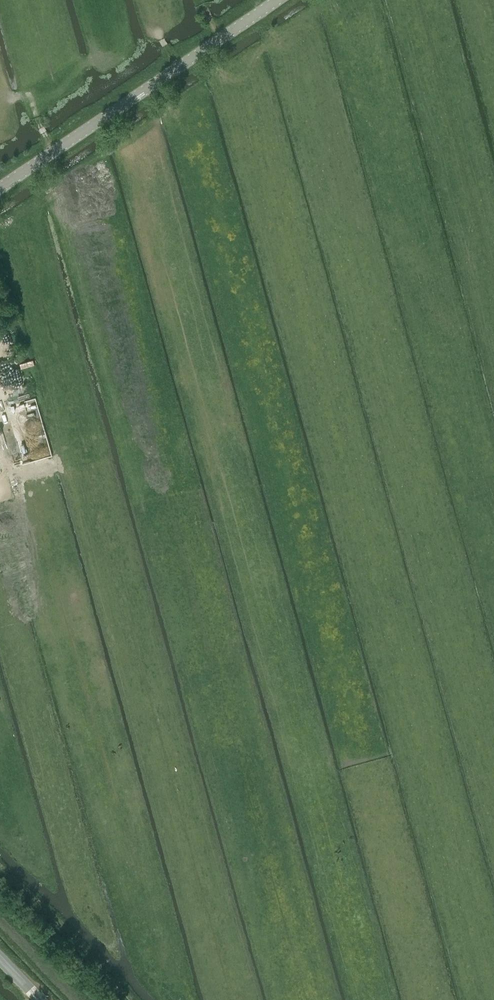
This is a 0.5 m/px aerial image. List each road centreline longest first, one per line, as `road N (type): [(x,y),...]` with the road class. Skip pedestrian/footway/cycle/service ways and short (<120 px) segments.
road 1 (unclassified): [(0,189),(277,0)]

